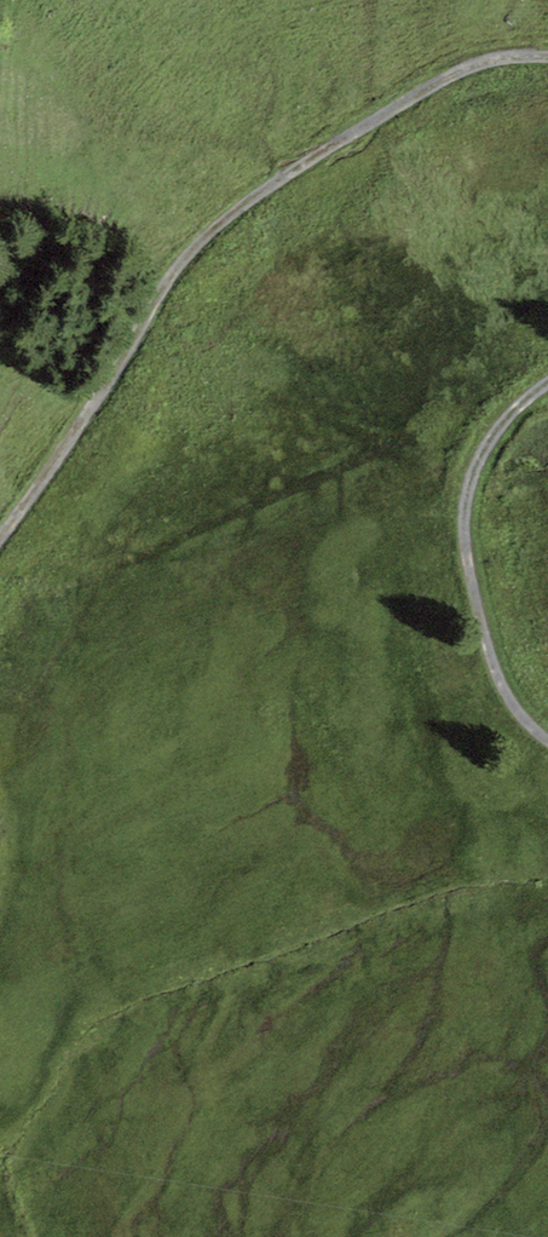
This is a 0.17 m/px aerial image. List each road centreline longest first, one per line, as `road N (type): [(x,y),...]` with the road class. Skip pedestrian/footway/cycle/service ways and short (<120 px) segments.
road 1 (track): [(547,56),(503,58),(447,78),(226,219),(168,279),(0,541)]
road 2 (track): [(547,740),(514,707),(492,661),(464,521),(492,438),(547,385)]

